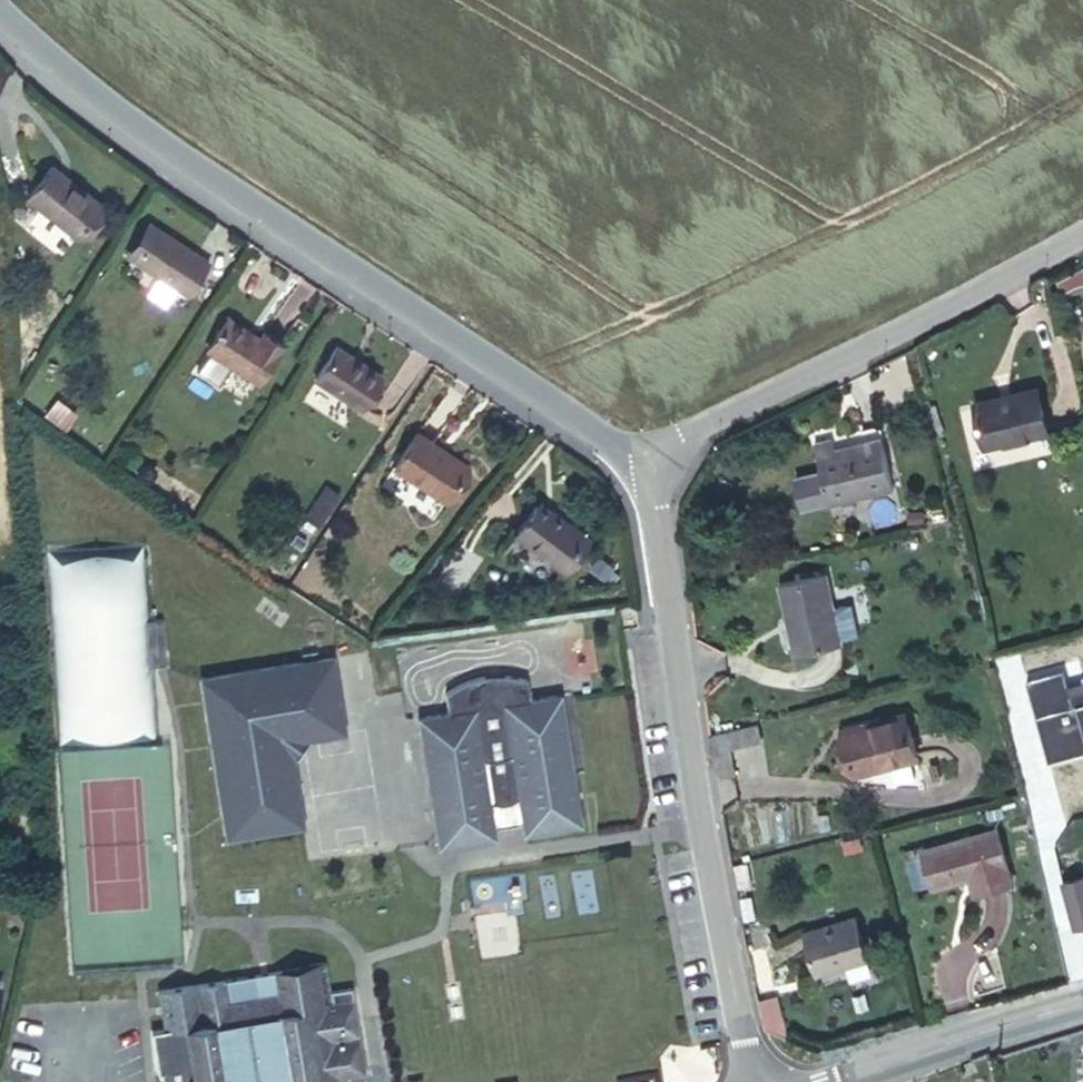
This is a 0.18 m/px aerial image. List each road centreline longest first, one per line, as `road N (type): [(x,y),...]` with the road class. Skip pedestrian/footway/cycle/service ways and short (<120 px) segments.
road 1 (residential): [(653,465),(627,456),(69,77),(0,10)]
road 2 (residential): [(752,1081),(652,506),(653,465)]
road 3 (residential): [(1082,230),(704,429),(653,465)]
road 4 (tertiary): [(825,1081),(1082,1000)]

